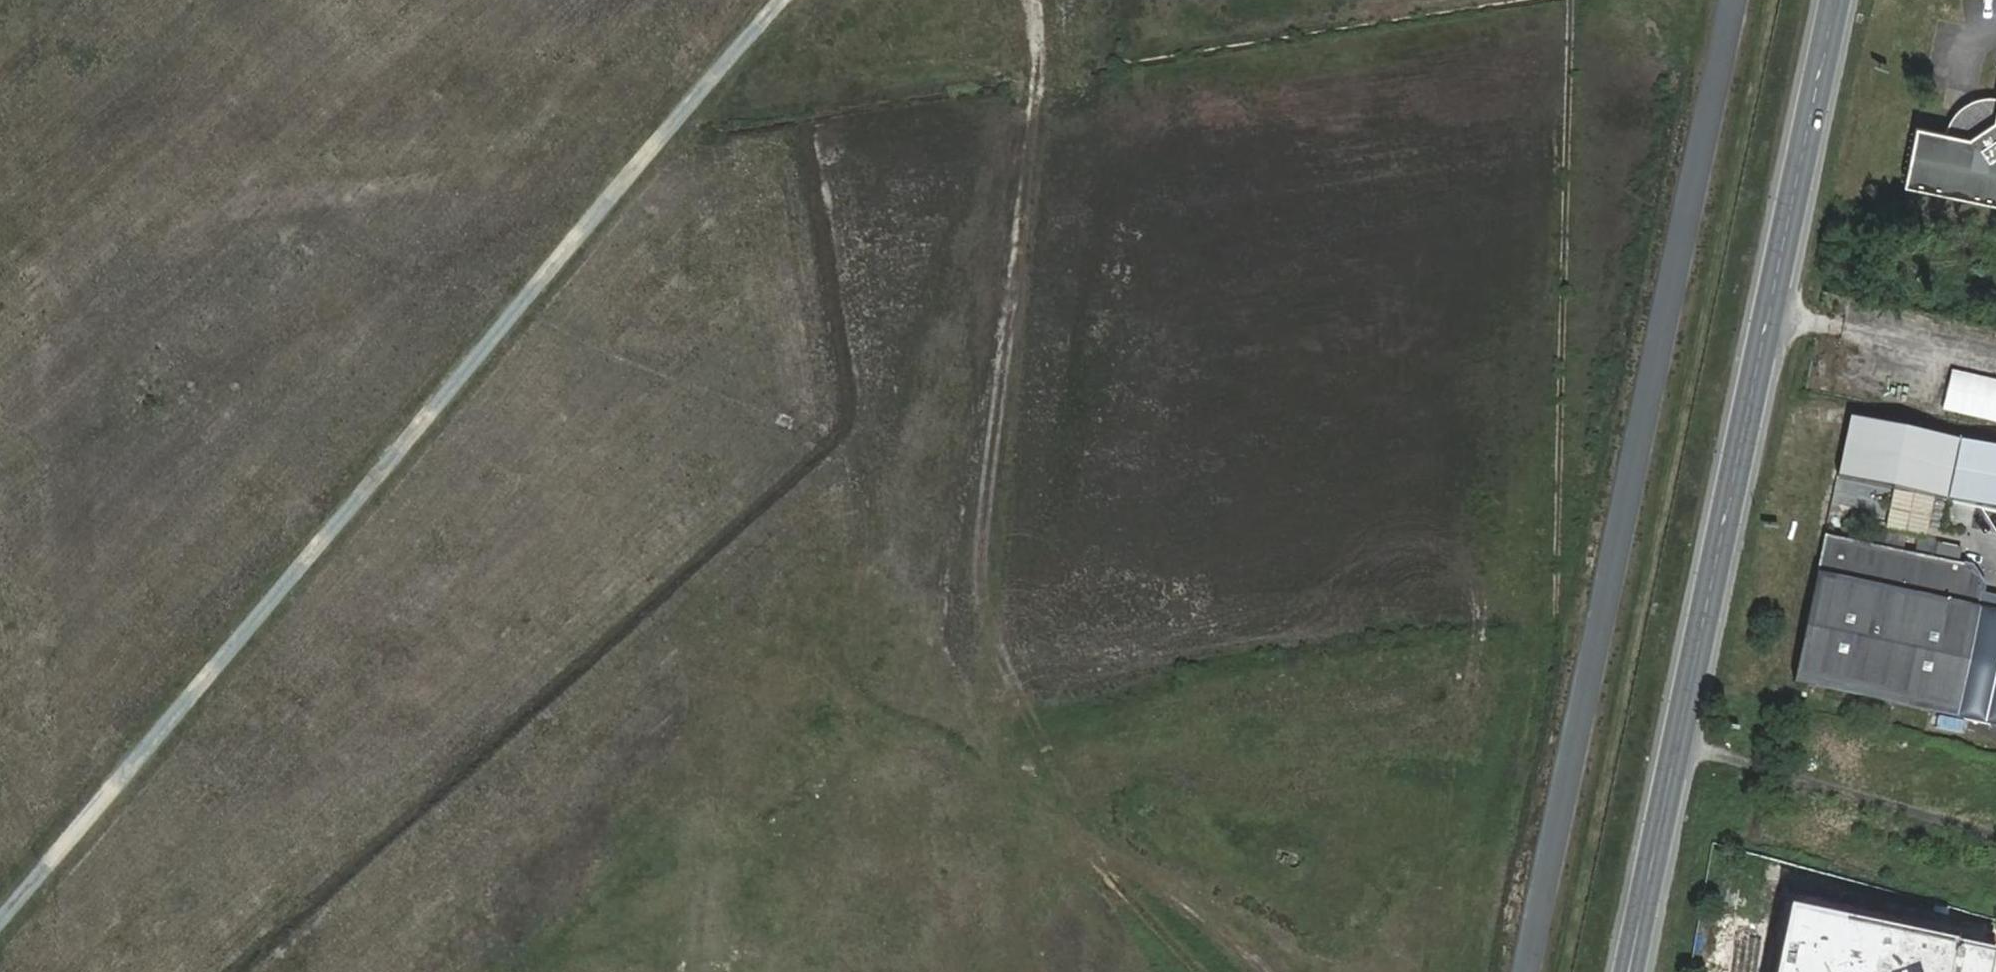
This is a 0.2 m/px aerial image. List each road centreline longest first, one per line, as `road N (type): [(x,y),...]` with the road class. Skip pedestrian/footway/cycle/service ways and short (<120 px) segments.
road 1 (secondary): [(1840,0),(1632,971)]

